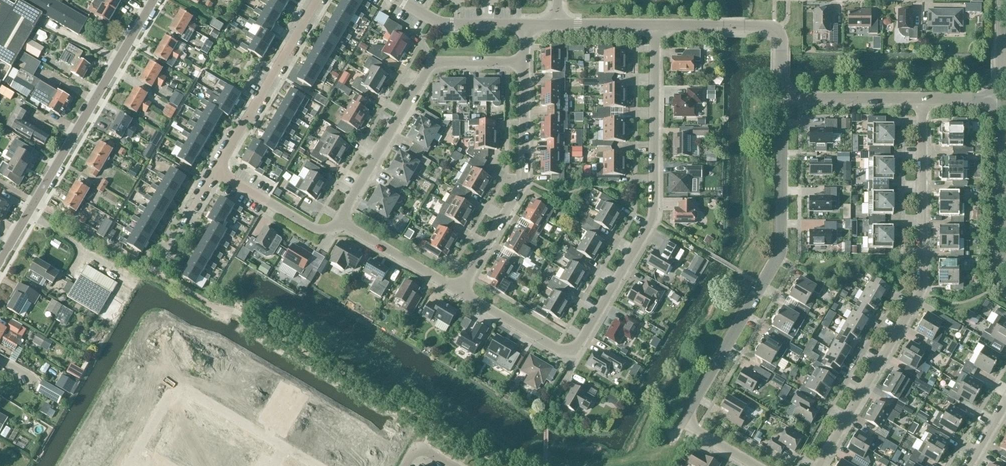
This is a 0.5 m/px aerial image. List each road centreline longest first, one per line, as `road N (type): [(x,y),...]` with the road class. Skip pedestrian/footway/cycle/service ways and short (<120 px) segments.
road 1 (residential): [(458,293),(569,359),(652,221),(656,25)]
road 2 (residential): [(819,465),(924,296),(926,100)]
road 3 (residential): [(682,422),(779,258),(782,98)]
road 4 (residential): [(0,268),(157,0)]
road 5 (residential): [(340,223),(436,61),(525,62)]
road 6 (residential): [(458,293),(525,184),(525,62)]
road 7 (residential): [(134,465),(181,388),(311,465)]
road 8 (residential): [(217,172),(318,0)]
road 9 (residential): [(782,98),(926,100)]
road 10 (residential): [(340,223),(458,293)]
road 11 (residential): [(1005,284),(1003,147)]
road 12 (residential): [(399,0),(453,24),(525,24)]

